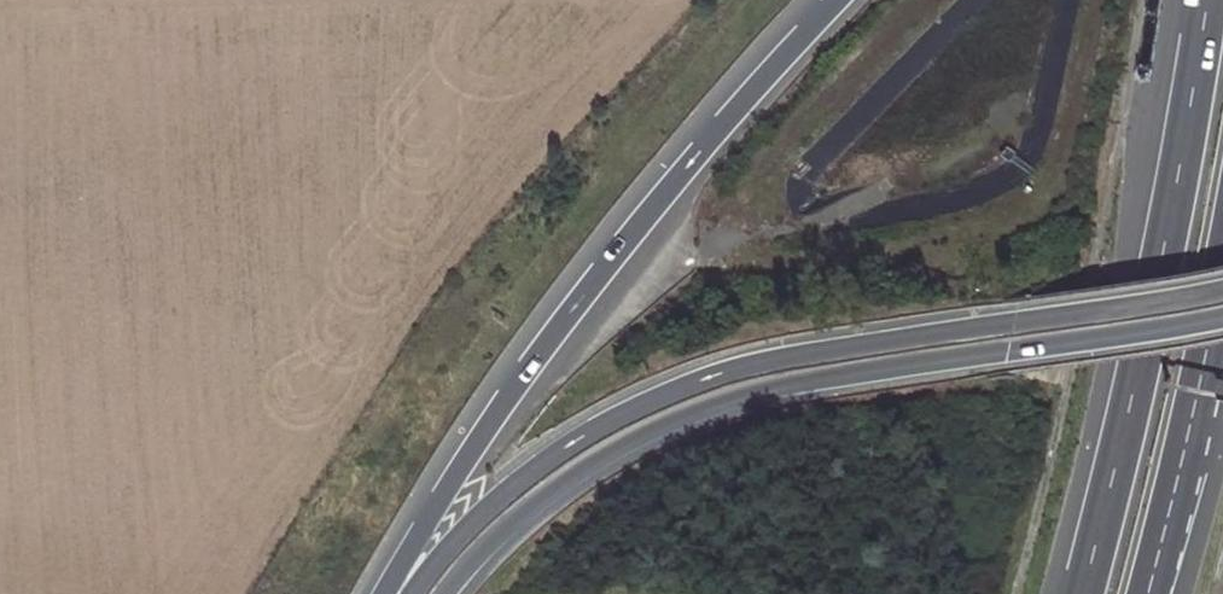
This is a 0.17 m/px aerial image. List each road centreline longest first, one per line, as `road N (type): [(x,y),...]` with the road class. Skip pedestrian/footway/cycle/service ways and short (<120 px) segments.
road 1 (motorway): [(1222,286),(782,357),(703,378),(561,450),(489,505),(398,593)]
road 2 (motorway): [(448,593),(491,544),(577,474),(703,410),(798,384),(1222,315)]
road 3 (motorway): [(835,0),(578,299),(478,437),(393,593)]
road 4 (motorway): [(1206,0),(1125,415),(1078,593)]
road 5 (motorway): [(1148,593),(1222,273)]

